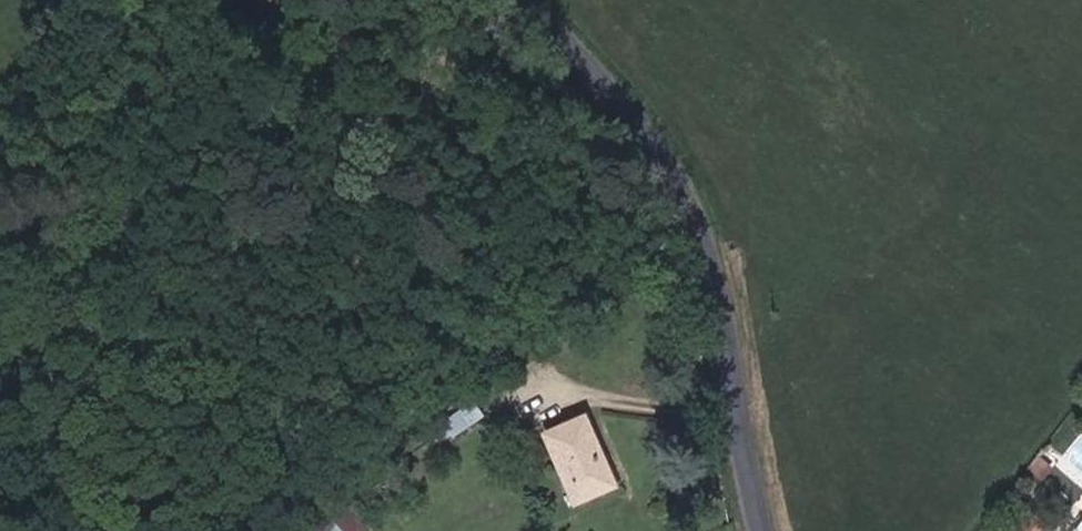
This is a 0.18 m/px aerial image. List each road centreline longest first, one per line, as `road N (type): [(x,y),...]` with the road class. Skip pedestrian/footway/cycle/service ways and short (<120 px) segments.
road 1 (tertiary): [(533,0),(633,113),(708,242),(772,530)]

